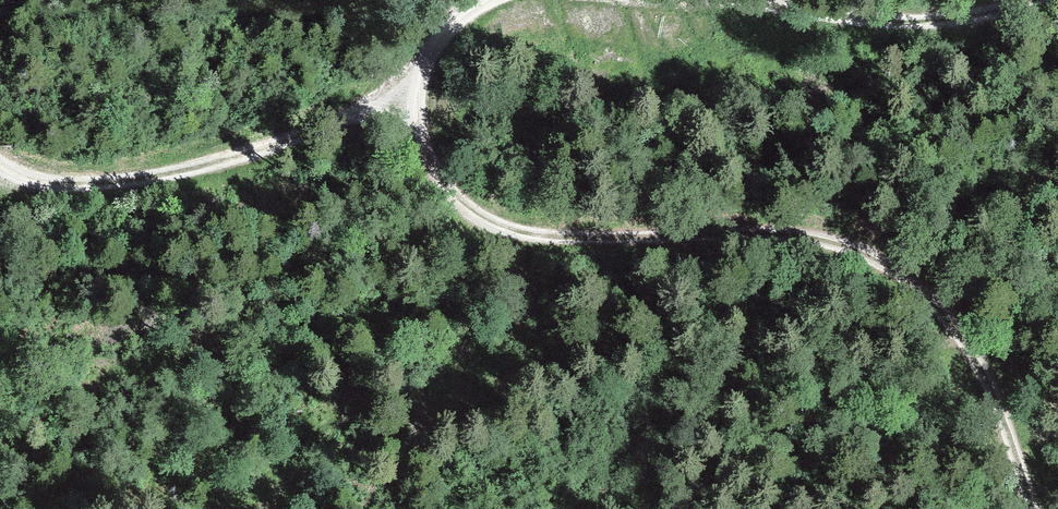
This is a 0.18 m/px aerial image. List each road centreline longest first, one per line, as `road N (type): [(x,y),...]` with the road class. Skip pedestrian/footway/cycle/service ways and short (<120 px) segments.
road 1 (track): [(1031,508),(971,342),(925,283),(865,248),(790,233),(531,233),(484,224),(459,202),(419,126),(420,93),(432,50),(483,0)]
road 2 (track): [(420,93),(254,154),(100,186),(58,187),(0,165)]
road 3 (track): [(705,0),(818,20),(894,23),(977,21),(1048,0)]

